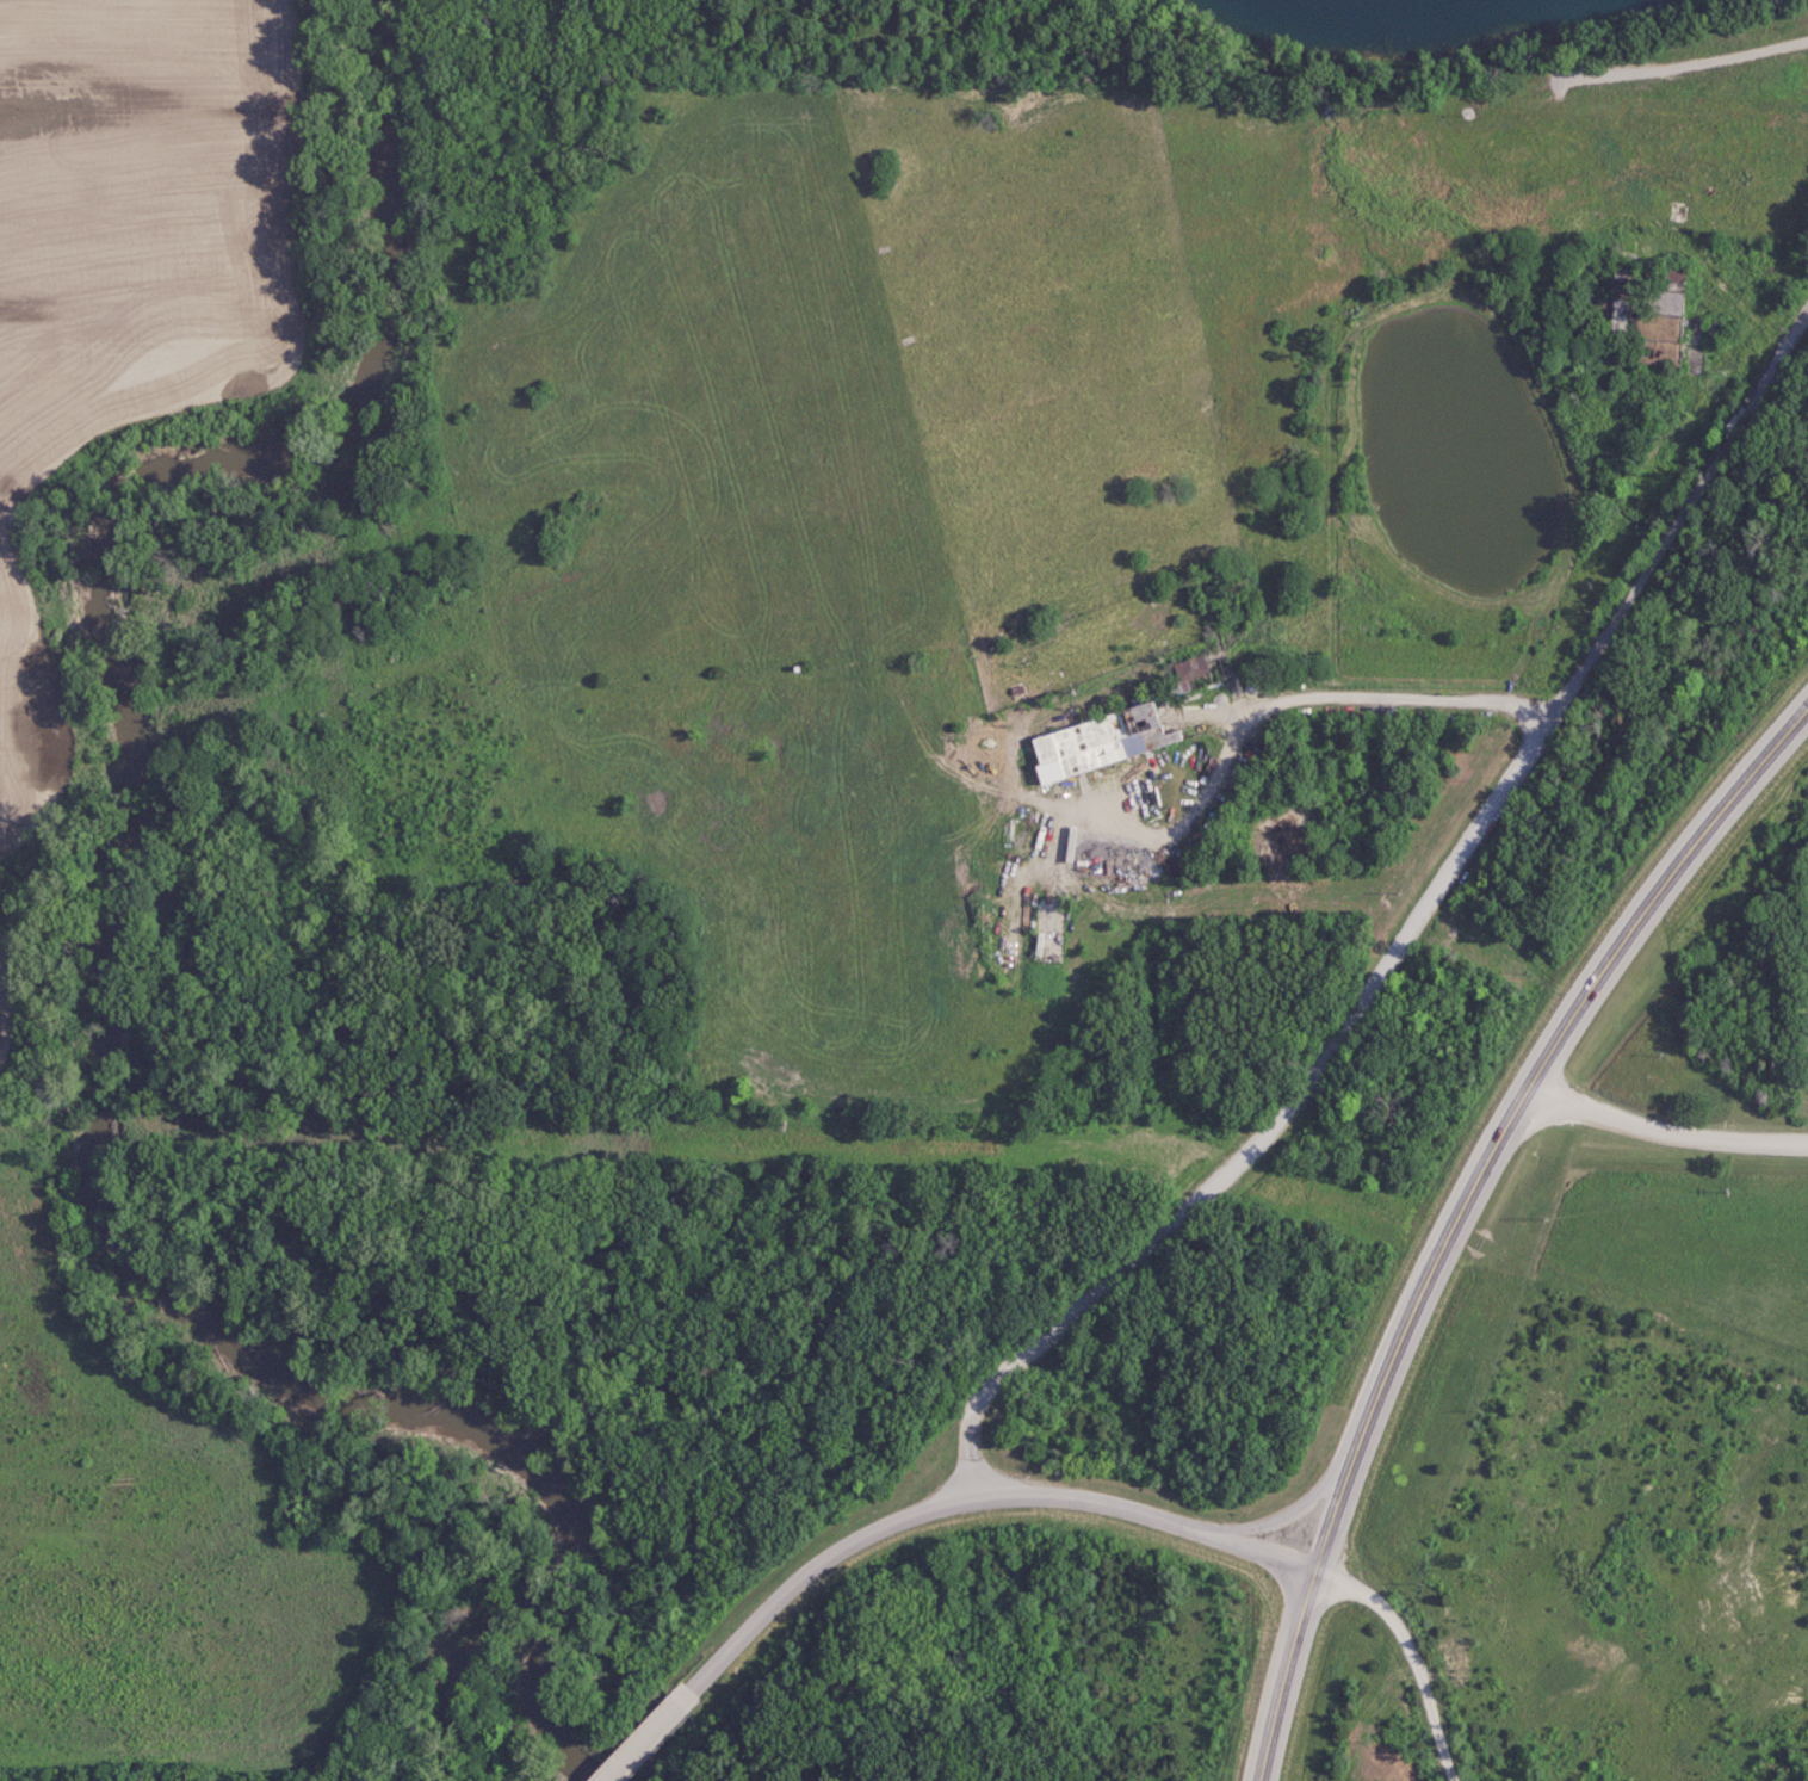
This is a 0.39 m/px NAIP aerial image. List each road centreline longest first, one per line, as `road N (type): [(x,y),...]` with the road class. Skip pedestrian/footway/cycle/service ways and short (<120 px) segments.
road 1 (residential): [(592,1780),(822,1558),(968,1494),(973,1408),(1188,1216),(1304,1093),(1807,317)]
road 2 (tertiary): [(1257,1780),(1344,1482),(1480,1179),(1598,979),(1807,708)]
road 3 (residential): [(1313,1575),(1120,1507),(1040,1494),(968,1494)]
road 4 (residential): [(1530,1090),(1672,1138),(1807,1147)]

